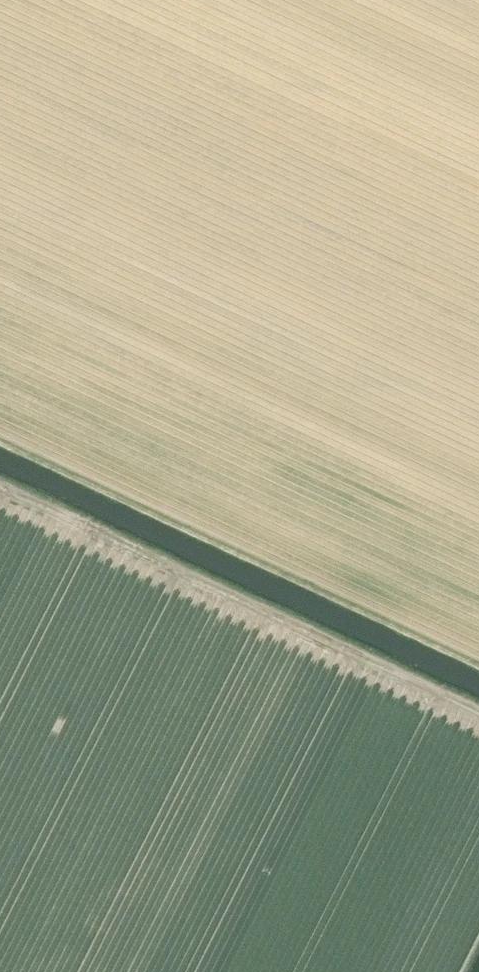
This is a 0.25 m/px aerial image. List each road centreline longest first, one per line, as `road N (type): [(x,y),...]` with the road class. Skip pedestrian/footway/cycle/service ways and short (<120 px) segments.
road 1 (track): [(0,487),(478,713)]

